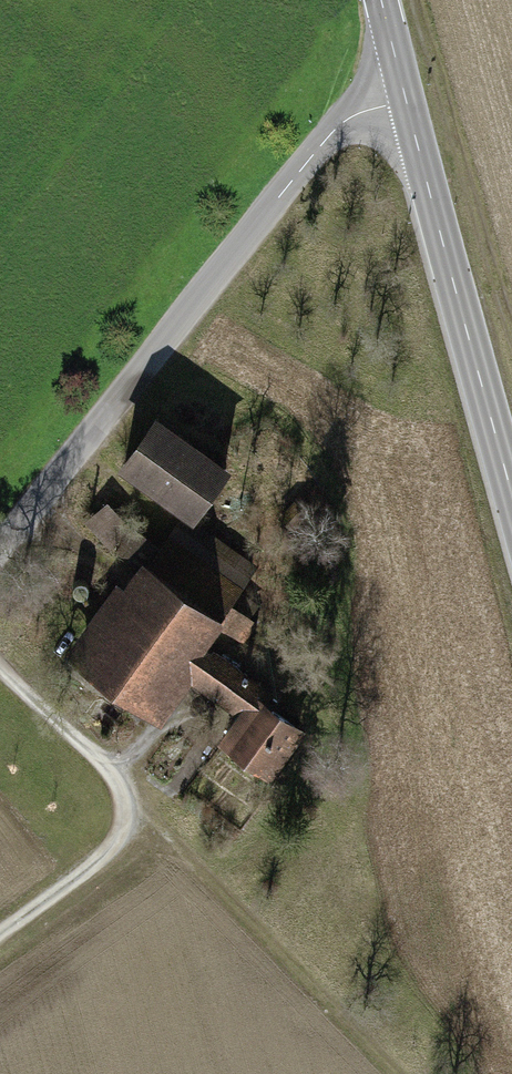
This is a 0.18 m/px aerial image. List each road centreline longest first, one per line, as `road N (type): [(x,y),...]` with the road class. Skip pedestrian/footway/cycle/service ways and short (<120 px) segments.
road 1 (unclassified): [(0,553),(338,129),(408,105)]
road 2 (tertiary): [(408,105),(511,482)]
road 3 (track): [(133,801),(170,830),(397,1073)]

